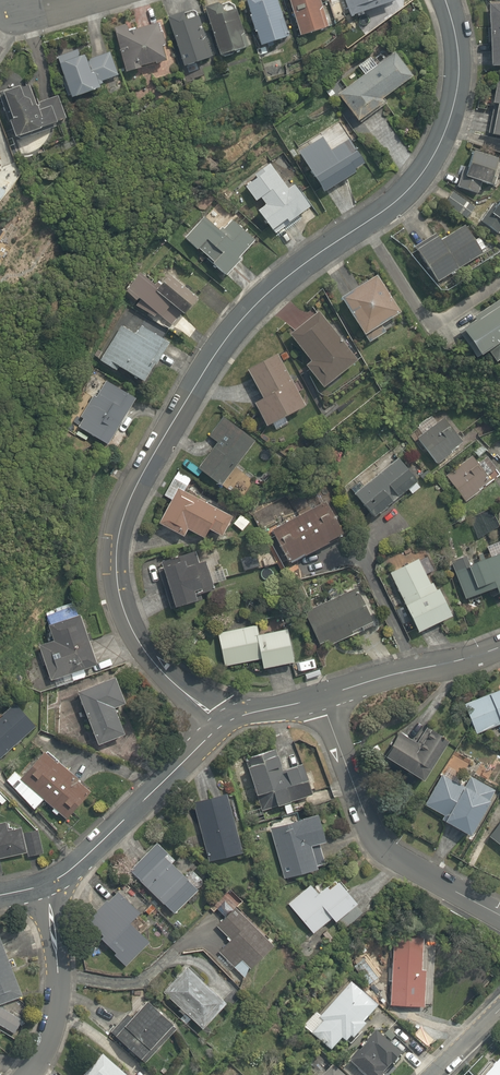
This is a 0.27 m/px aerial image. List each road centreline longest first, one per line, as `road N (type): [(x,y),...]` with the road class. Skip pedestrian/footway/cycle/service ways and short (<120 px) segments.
road 1 (tertiary): [(221,725),(131,630),(117,533),(141,476),(234,327),(283,279),(410,191),(448,131),(458,53),(445,0)]
road 2 (residential): [(499,917),(377,839),(320,698)]
road 3 (residential): [(46,887),(221,725)]
road 4 (residential): [(46,887),(69,970),(34,1074)]
road 5 (tertiary): [(320,698),(499,648)]

